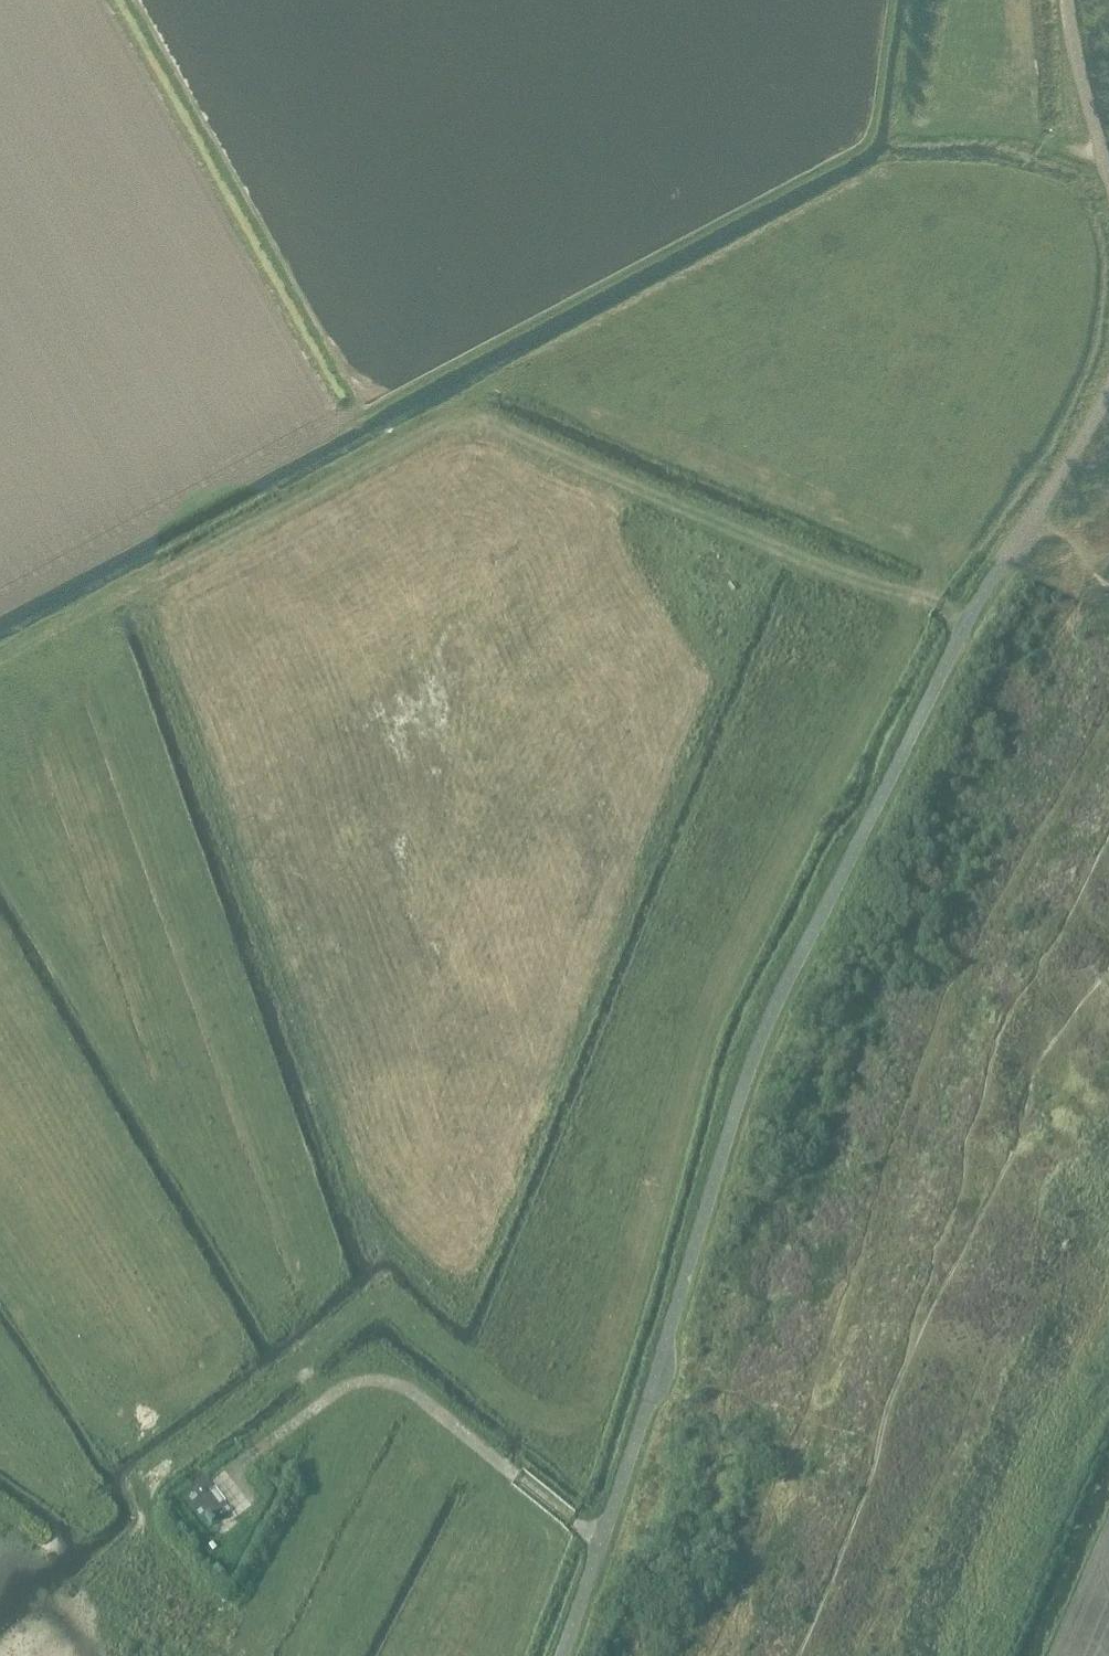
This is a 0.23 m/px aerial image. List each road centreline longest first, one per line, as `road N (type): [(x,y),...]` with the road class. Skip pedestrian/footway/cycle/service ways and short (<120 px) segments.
road 1 (track): [(230,1467),(351,1381),(384,1380),(599,1538)]

